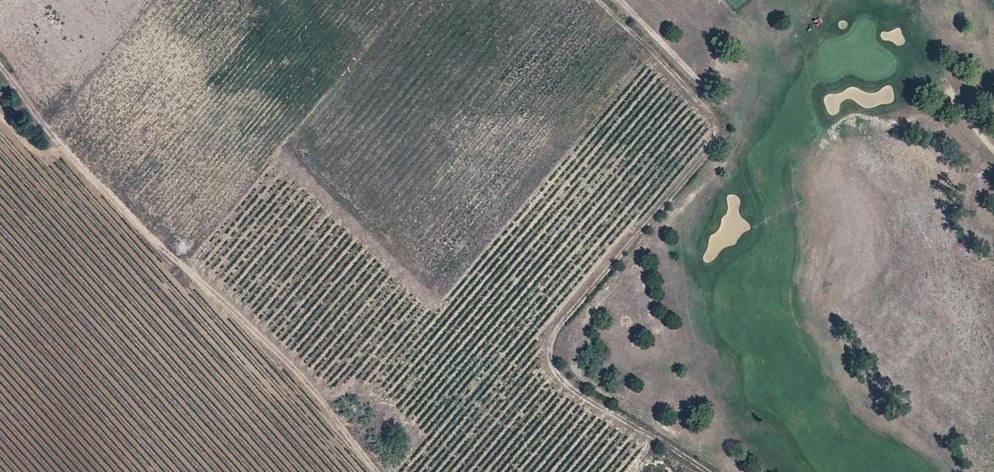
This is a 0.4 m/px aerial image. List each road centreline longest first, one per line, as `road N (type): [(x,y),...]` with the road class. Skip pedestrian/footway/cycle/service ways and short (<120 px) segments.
road 1 (track): [(598,0),(697,96),(719,132),(560,325),(554,366),(706,471)]
road 2 (track): [(0,67),(56,137),(229,310)]
road 3 (track): [(379,471),(229,310)]

